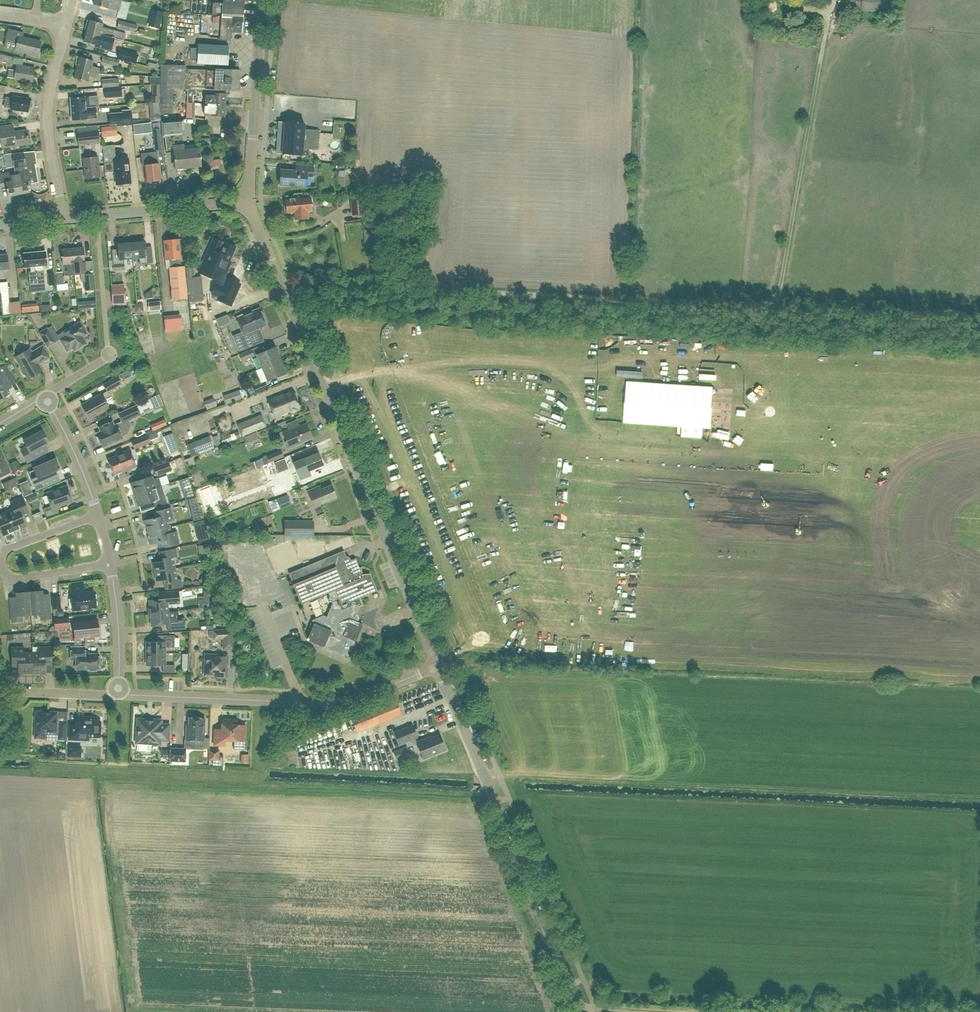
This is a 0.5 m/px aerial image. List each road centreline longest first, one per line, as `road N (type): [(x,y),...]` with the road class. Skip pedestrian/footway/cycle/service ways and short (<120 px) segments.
road 1 (track): [(281,286),(979,317)]
road 2 (tertiary): [(438,666),(246,200)]
road 3 (tertiary): [(582,1011),(438,666)]
road 4 (track): [(772,307),(831,15)]
road 5 (residential): [(110,565),(4,580),(1,551),(96,514)]
road 6 (residential): [(47,396),(109,355),(96,215)]
road 7 (tertiary): [(246,200),(261,0)]
road 8 (residential): [(64,219),(48,100),(65,28)]
road 9 (residential): [(302,702),(119,692)]
road 10 (tertiary): [(96,215),(246,200)]
road 11 (residential): [(302,702),(336,704),(438,666)]
road 12 (residential): [(96,514),(47,396)]
road 13 (residential): [(119,692),(110,565)]

